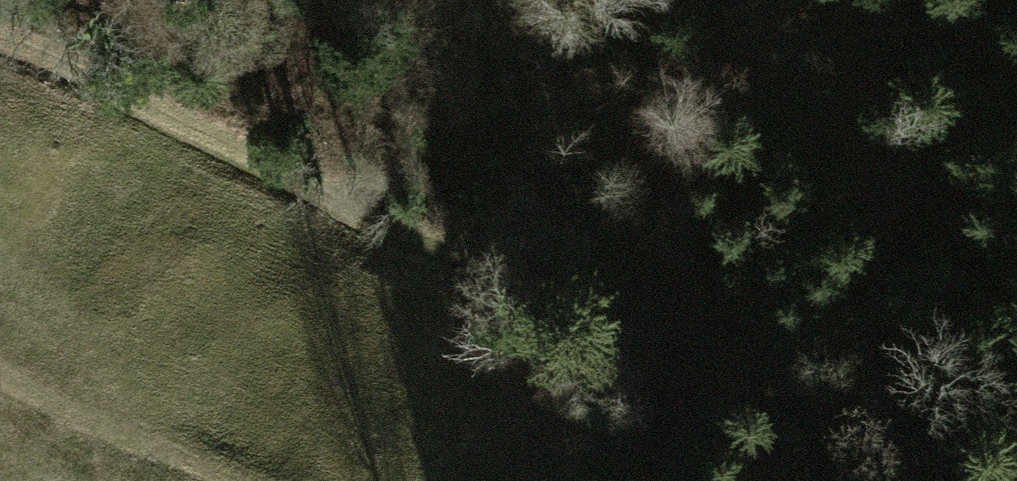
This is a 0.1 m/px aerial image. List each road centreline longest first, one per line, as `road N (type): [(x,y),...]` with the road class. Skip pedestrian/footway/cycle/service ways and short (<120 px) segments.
road 1 (track): [(652,319),(407,235),(0,36)]
road 2 (track): [(392,0),(488,140),(666,283),(665,302),(652,319)]
road 3 (track): [(917,480),(652,319)]

